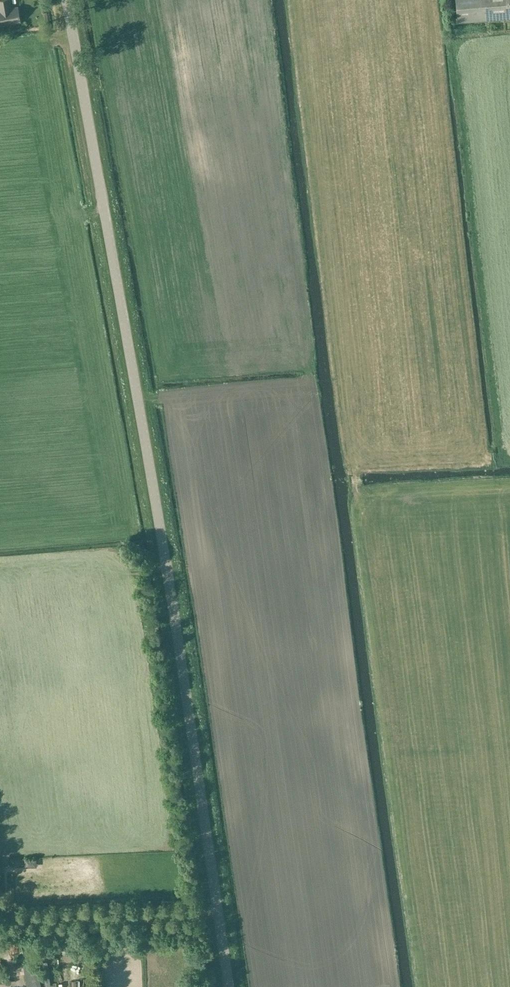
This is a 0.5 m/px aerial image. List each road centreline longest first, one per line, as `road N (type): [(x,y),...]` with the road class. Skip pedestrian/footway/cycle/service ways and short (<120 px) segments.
road 1 (tertiary): [(229,986),(170,588),(67,0)]

